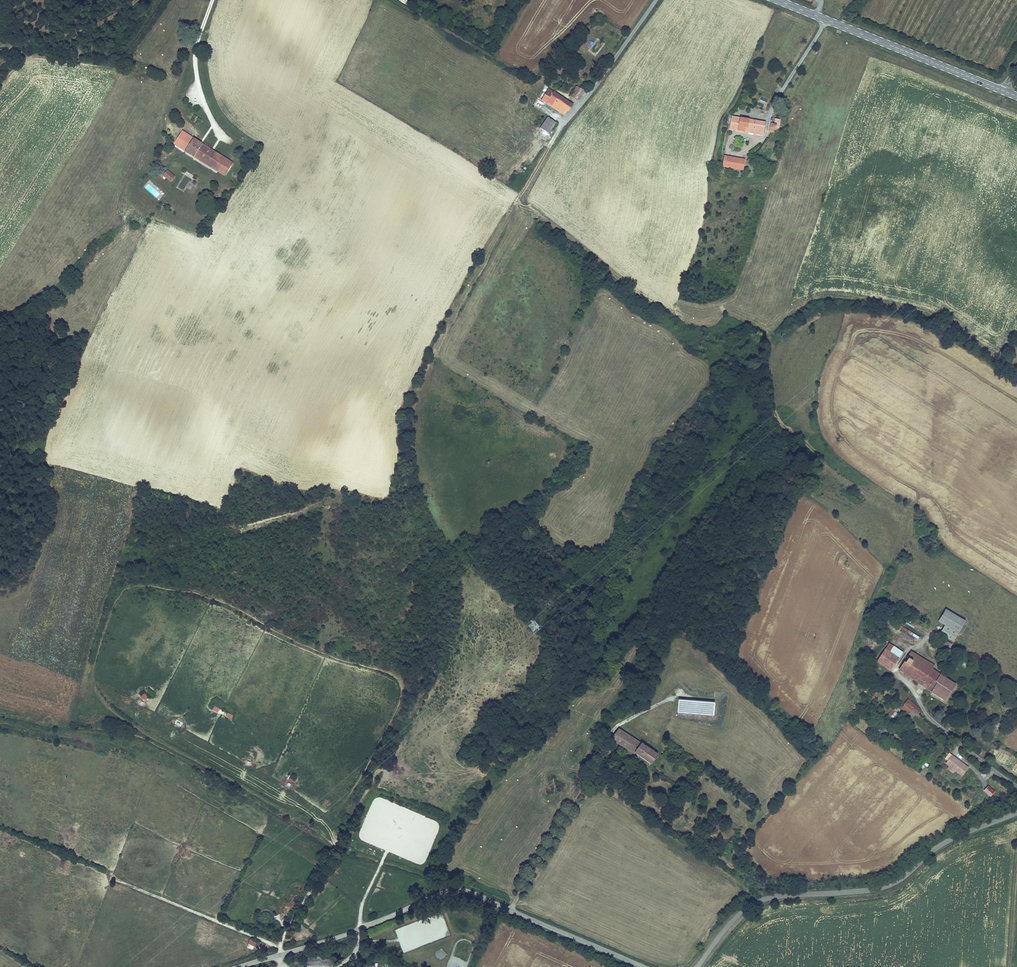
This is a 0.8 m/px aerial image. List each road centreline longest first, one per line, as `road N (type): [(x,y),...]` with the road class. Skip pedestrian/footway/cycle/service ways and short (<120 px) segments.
road 1 (track): [(558,131),(460,301),(413,410),(415,481),(446,566),(442,635),(279,956)]
road 2 (tertiary): [(642,966),(462,891),(238,966)]
road 3 (tertiary): [(1016,812),(945,842),(887,886),(752,905),(697,966)]
road 4 (track): [(510,911),(594,765),(613,747),(605,738),(613,723),(673,697)]
road 5 (primary): [(775,0),(1003,91)]
road 6 (track): [(901,676),(919,691),(933,719),(1016,780)]

